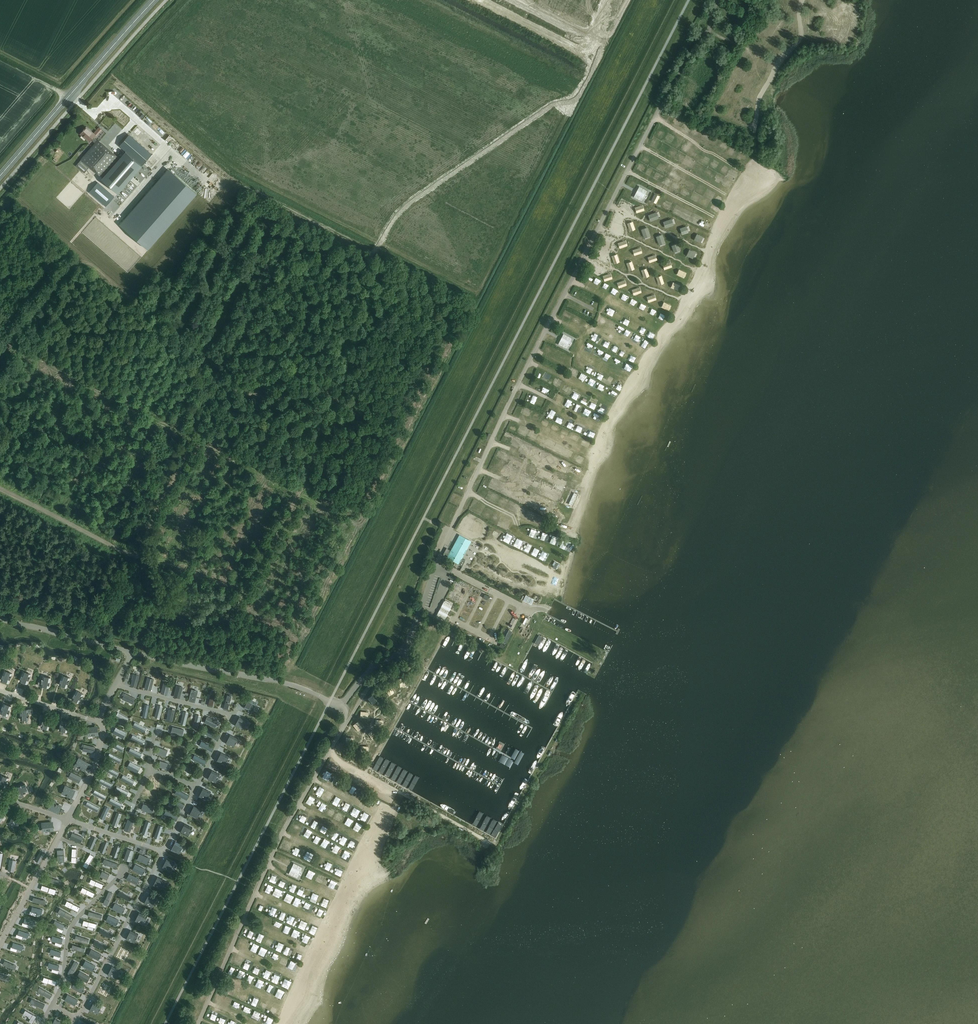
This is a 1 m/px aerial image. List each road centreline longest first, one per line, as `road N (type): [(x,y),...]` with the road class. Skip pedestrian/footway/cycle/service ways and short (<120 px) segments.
road 1 (primary): [(0,175),(155,0)]

